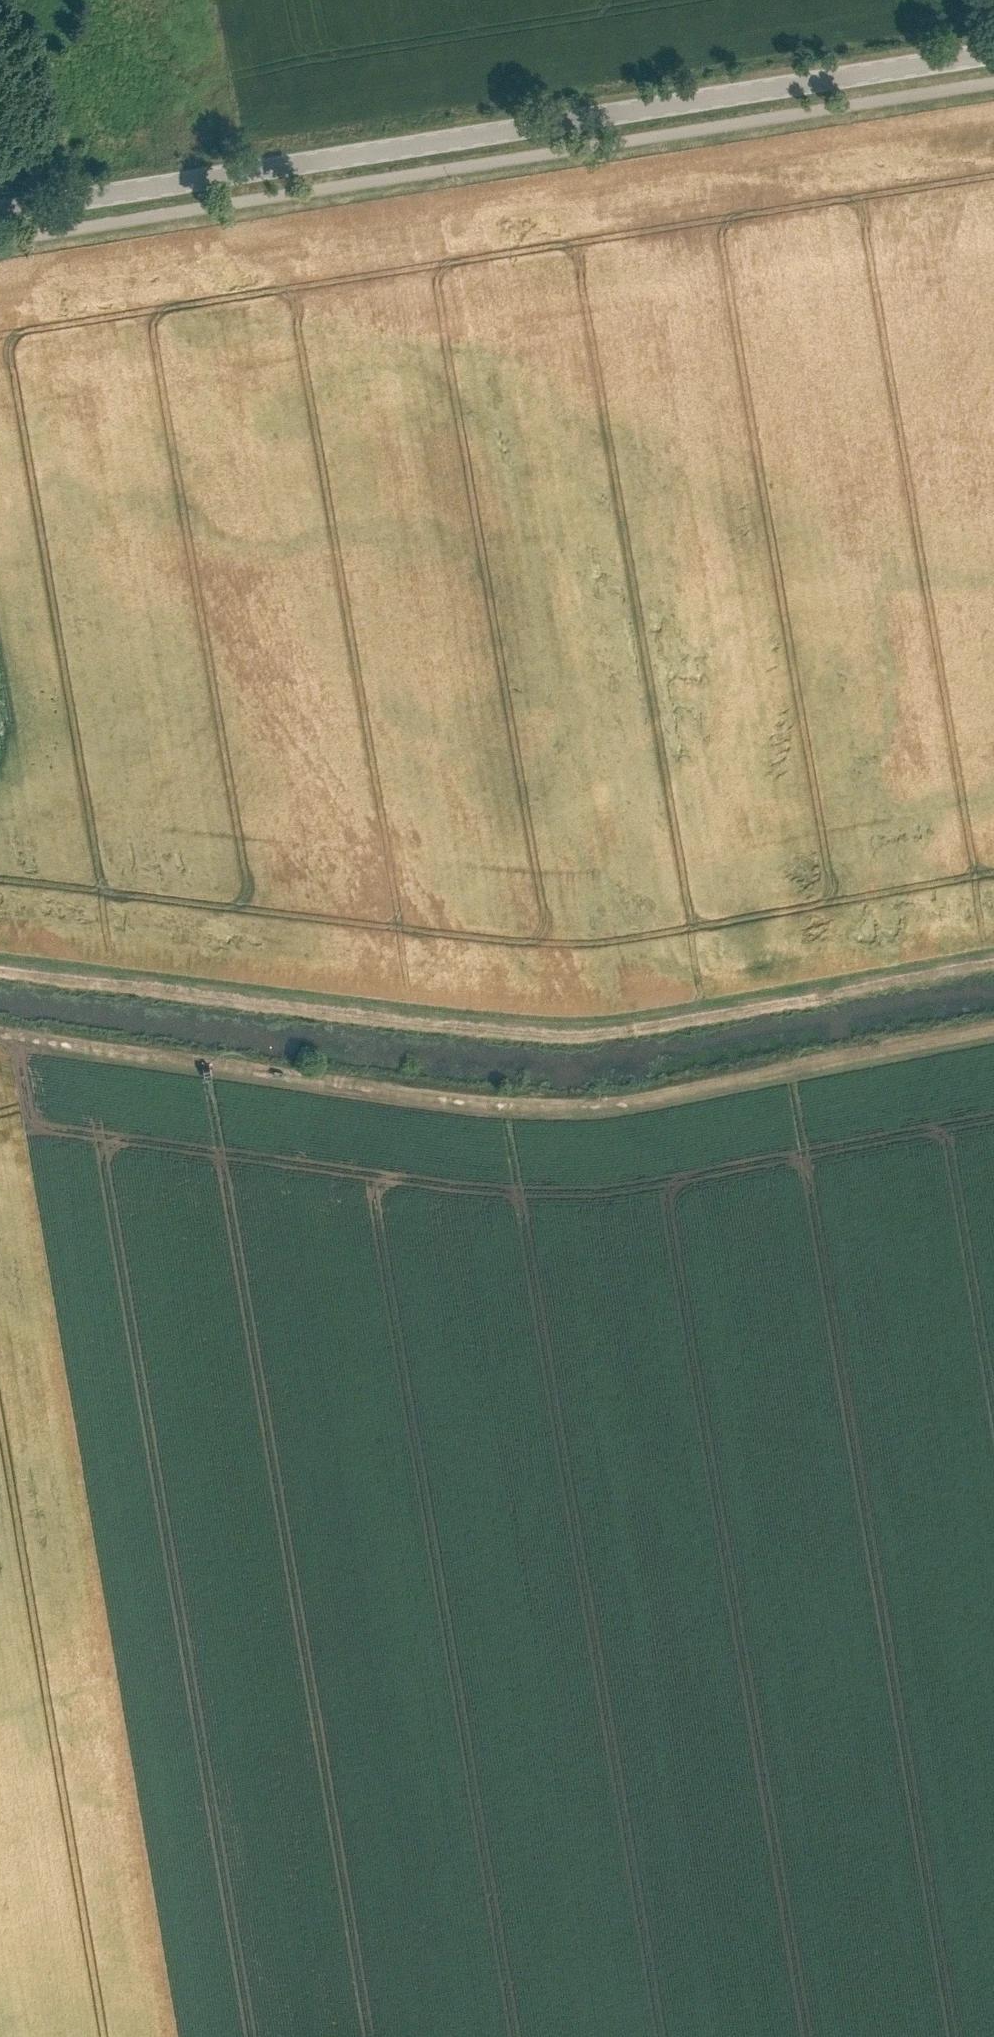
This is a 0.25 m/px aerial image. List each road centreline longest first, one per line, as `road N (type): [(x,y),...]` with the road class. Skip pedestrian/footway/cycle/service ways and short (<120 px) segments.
road 1 (secondary): [(0,208),(993,53)]

